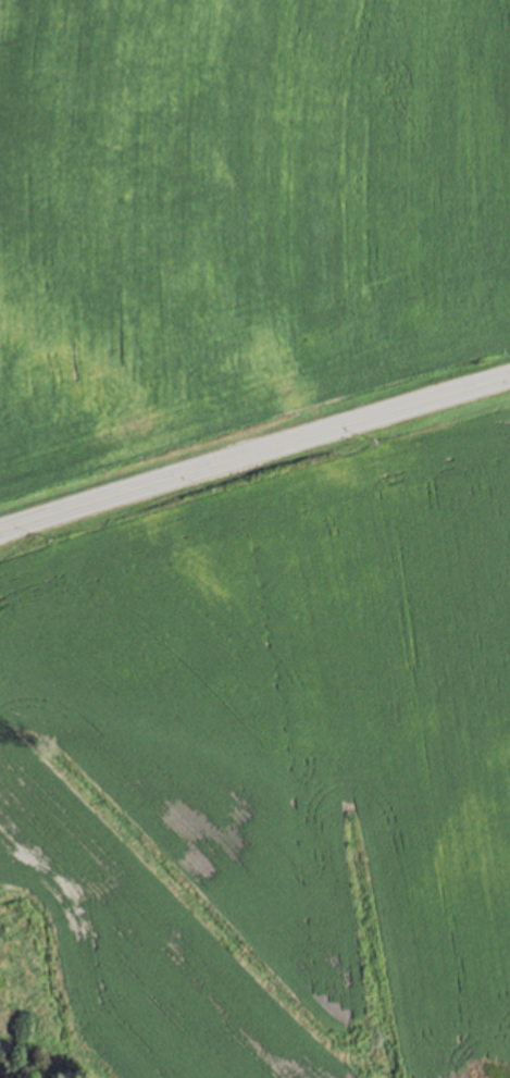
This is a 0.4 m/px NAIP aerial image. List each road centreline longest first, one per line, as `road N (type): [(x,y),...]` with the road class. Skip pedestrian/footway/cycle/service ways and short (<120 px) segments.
road 1 (secondary): [(509,376),(0,529)]

